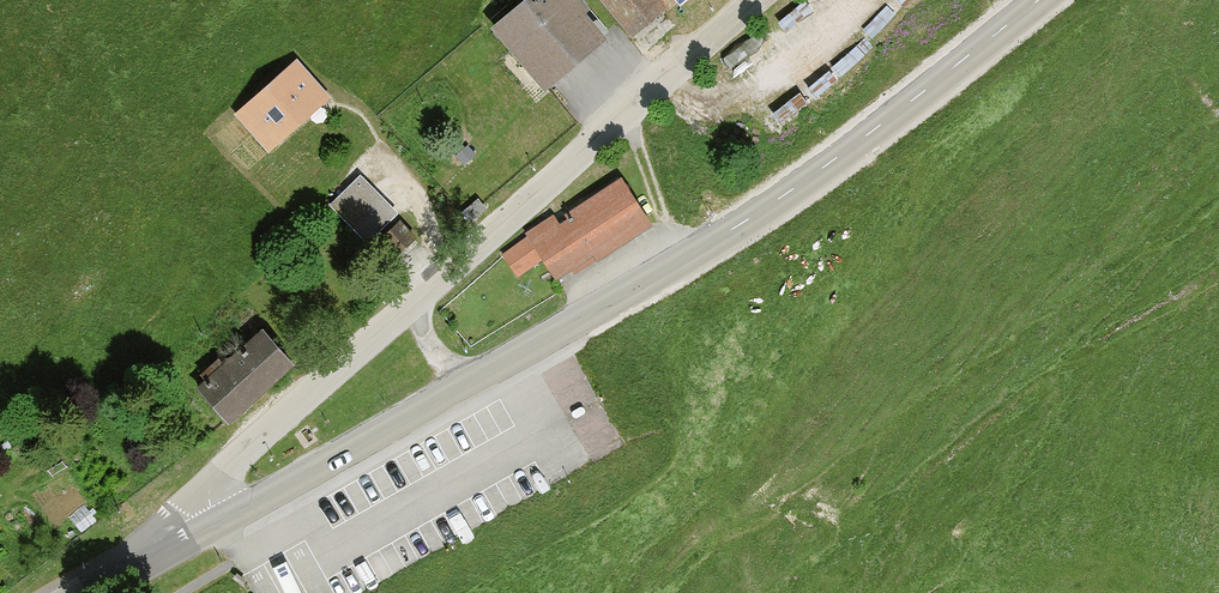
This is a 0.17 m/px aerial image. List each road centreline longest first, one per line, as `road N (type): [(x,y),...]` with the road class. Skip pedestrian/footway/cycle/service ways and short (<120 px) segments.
road 1 (secondary): [(159,549),(722,236),(1040,0)]
road 2 (unclassified): [(159,549),(256,435),(753,0)]

